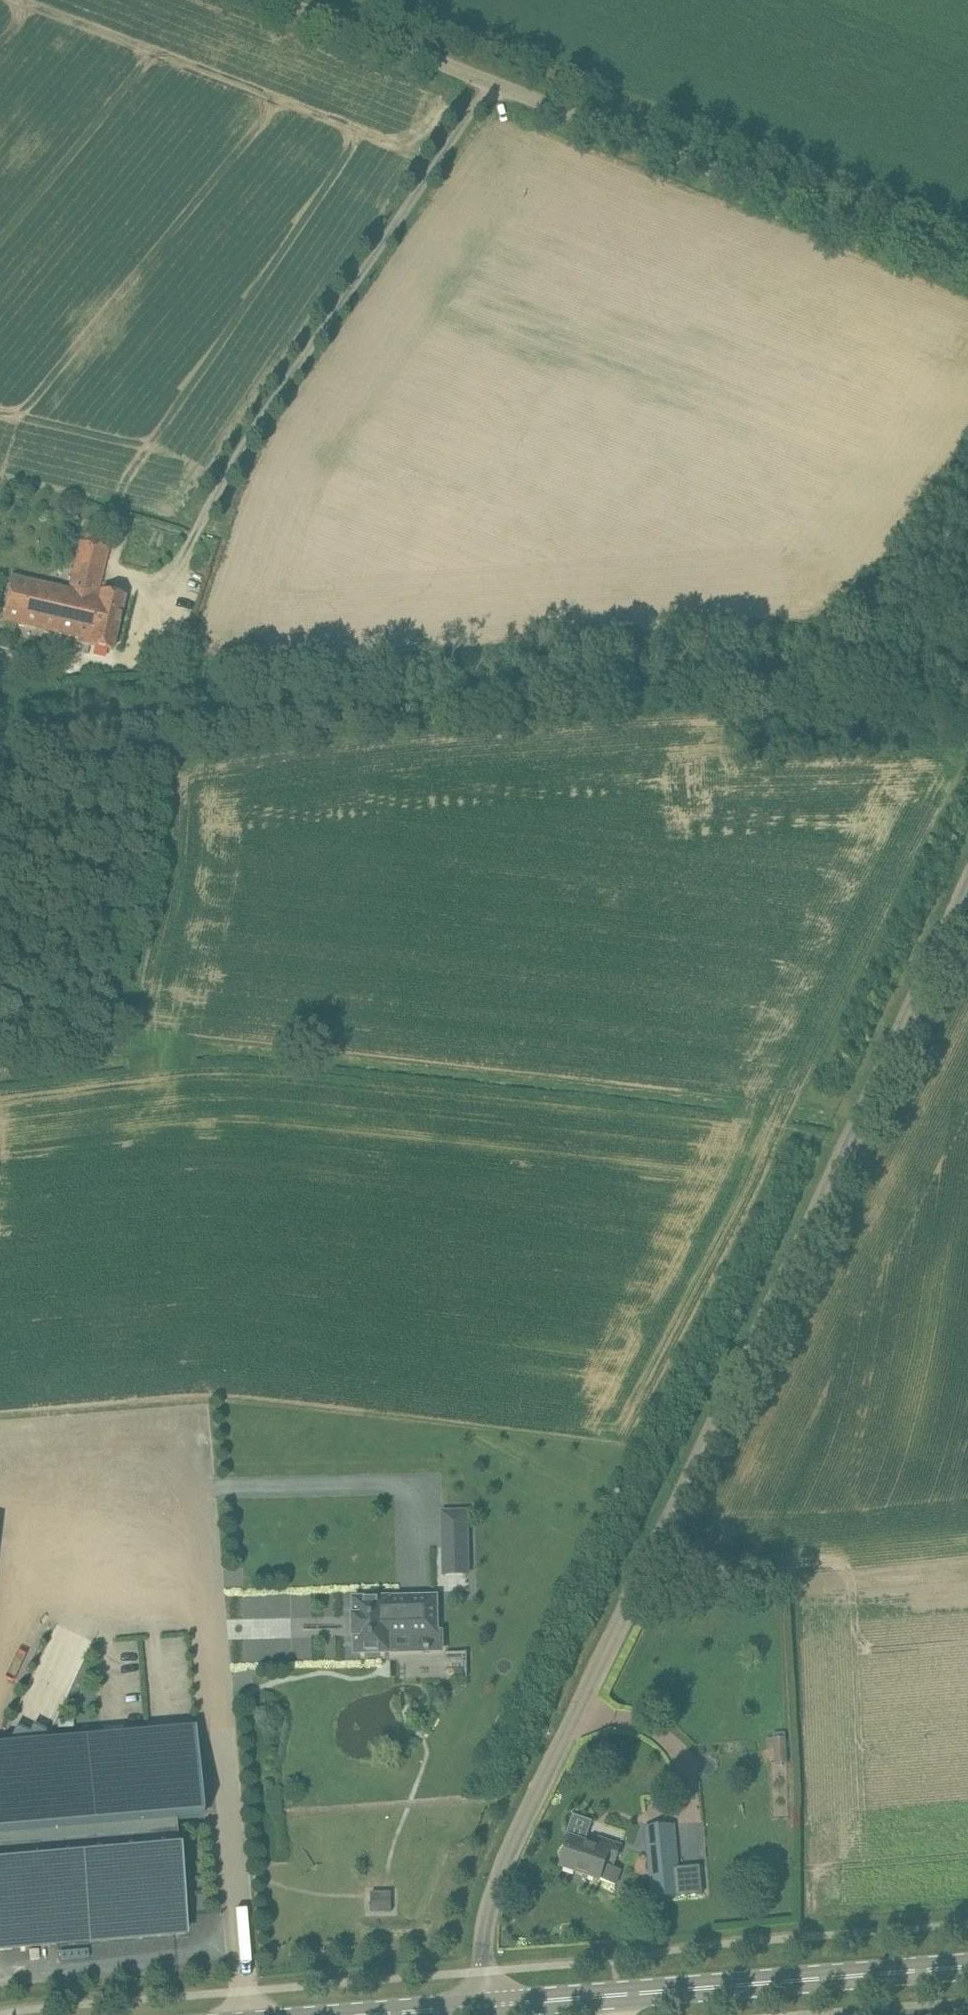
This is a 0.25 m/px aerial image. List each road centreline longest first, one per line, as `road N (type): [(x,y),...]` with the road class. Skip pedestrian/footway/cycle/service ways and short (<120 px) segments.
road 1 (unclassified): [(481,2005),(483,1921),(494,1885),(813,1233),(967,894)]
road 2 (unclassified): [(967,259),(297,0)]
road 3 (track): [(135,665),(250,436),(491,81)]
road 4 (tertiary): [(481,2005),(967,1965)]

